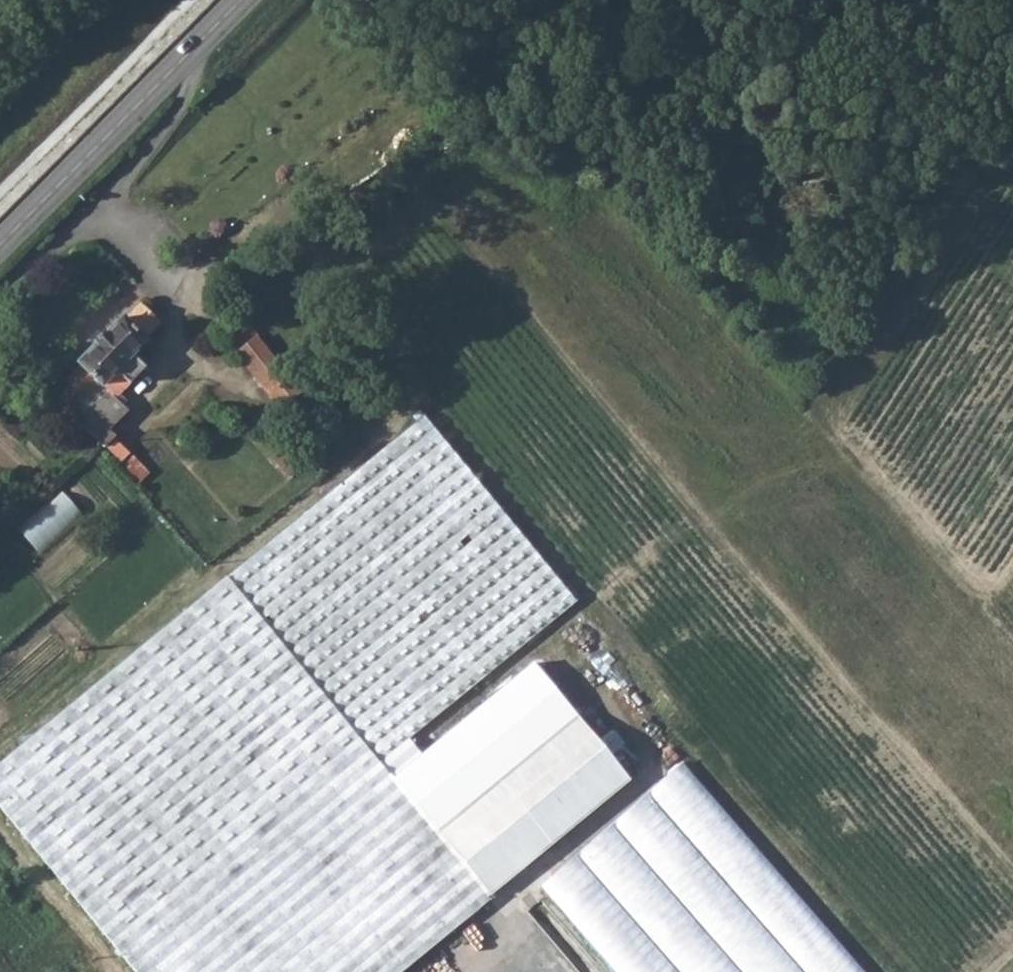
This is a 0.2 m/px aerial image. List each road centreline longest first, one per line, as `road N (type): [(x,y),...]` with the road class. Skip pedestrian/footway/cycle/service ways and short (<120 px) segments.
road 1 (secondary): [(0,241),(237,0)]

